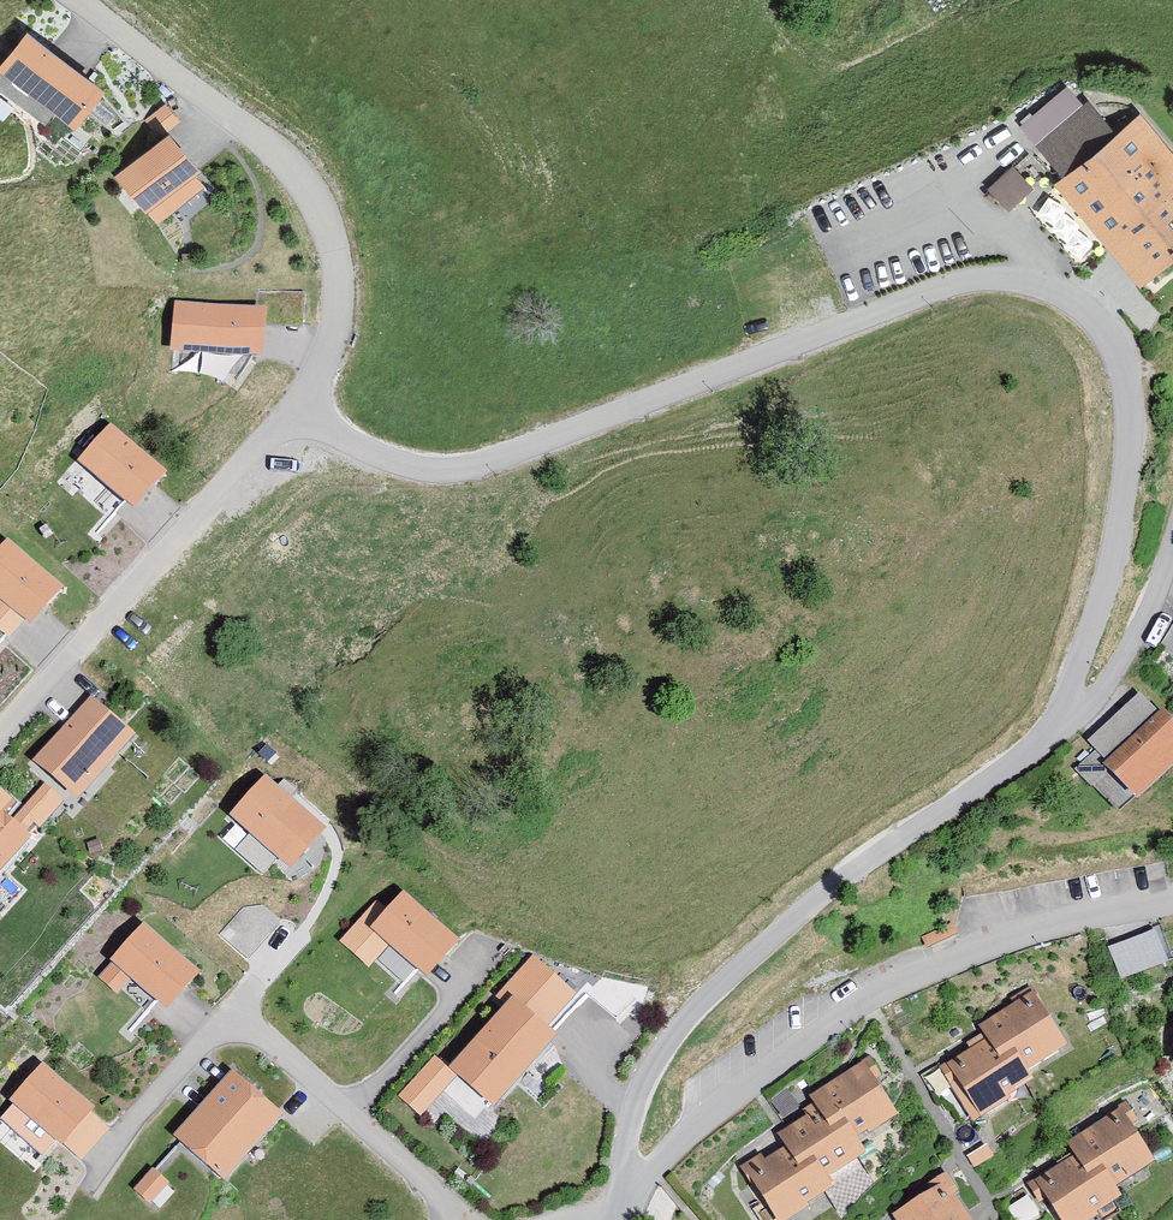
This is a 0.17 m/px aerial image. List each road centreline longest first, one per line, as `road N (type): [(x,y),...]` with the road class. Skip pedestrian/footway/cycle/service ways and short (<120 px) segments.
road 1 (residential): [(1062,704),(1112,553),(1128,401),(1103,331),(1079,305),(1042,285),(989,278),(952,285),(457,469),(383,457),(296,407)]
road 2 (residential): [(619,1212),(625,1142),(639,1095),(697,1007),(823,896),(1024,756),(1062,704)]
road 3 (residential): [(1172,896),(1043,925),(937,966),(818,1030),(699,1123),(619,1212)]
road 4 (residential): [(296,407),(328,354),(338,312),(334,253),(310,191),(272,146),(77,0)]
road 5 (residential): [(0,746),(143,591),(221,488),(296,407)]
road 6 (residential): [(461,1219),(243,1020),(214,1032),(137,1118)]
road 7 (residential): [(1062,704),(1087,705),(1103,687),(1158,595),(1172,543)]

